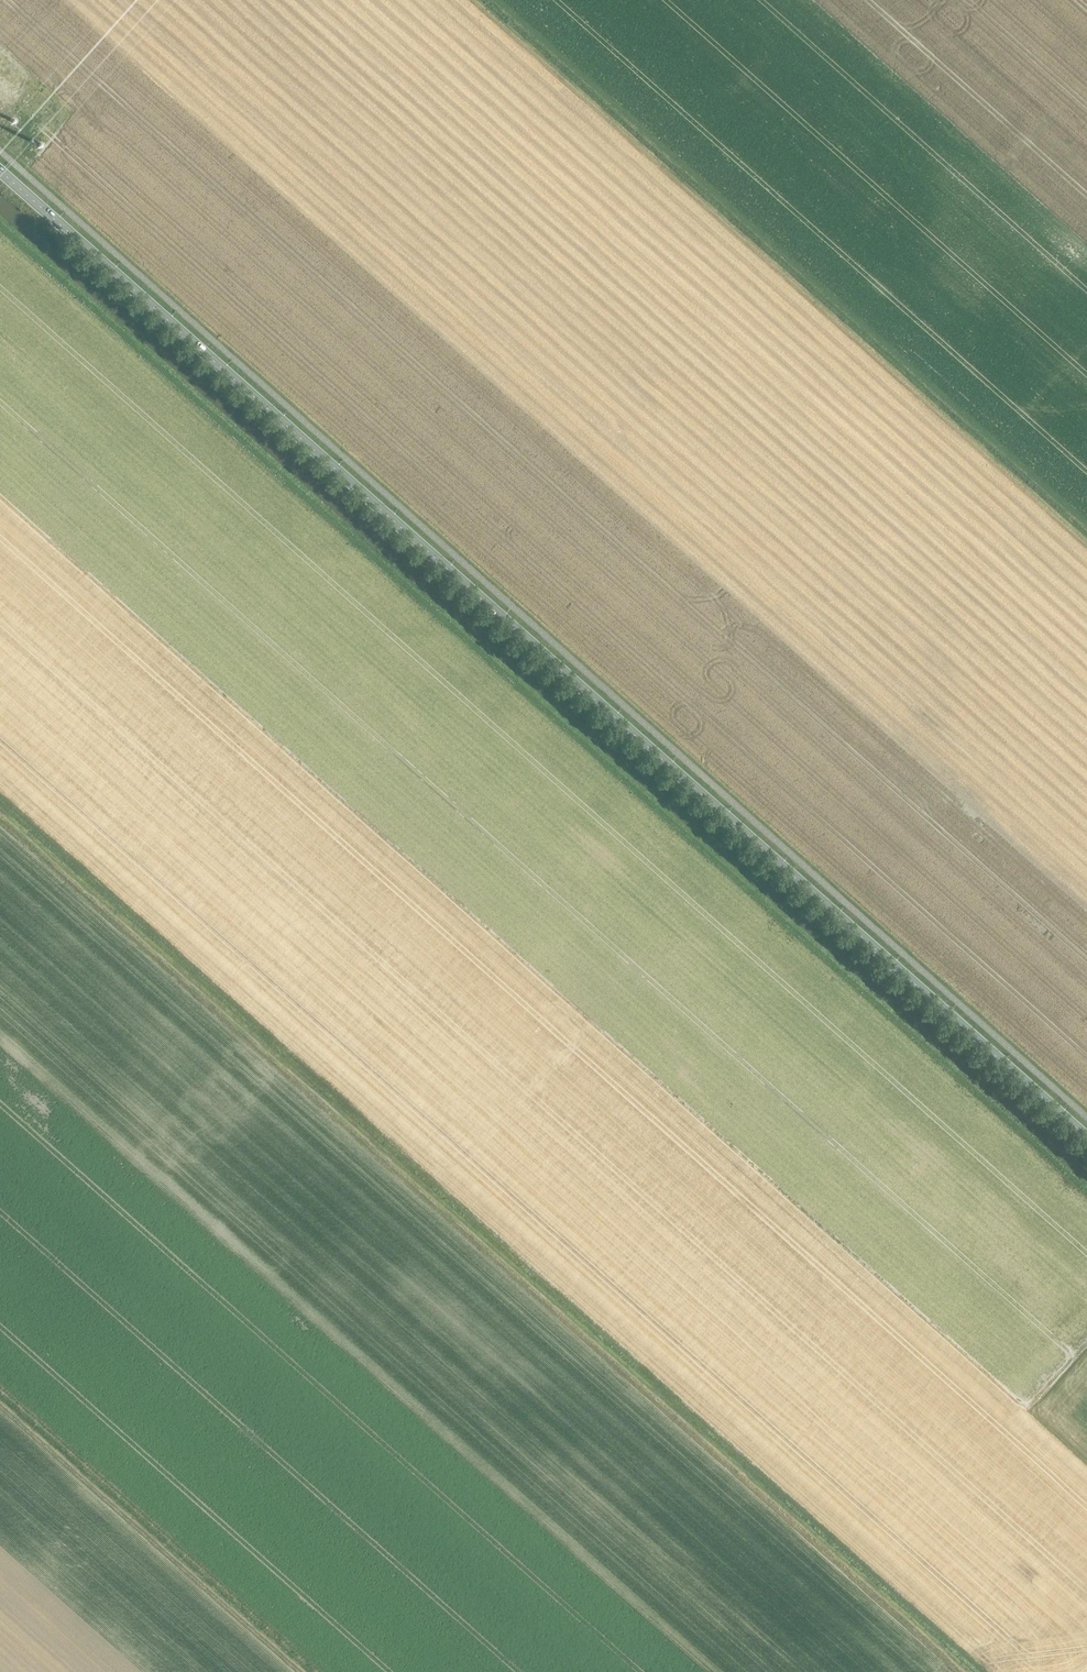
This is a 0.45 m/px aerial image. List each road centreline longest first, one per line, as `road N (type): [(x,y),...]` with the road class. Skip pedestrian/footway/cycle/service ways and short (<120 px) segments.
road 1 (secondary): [(1086,1137),(0,171)]

